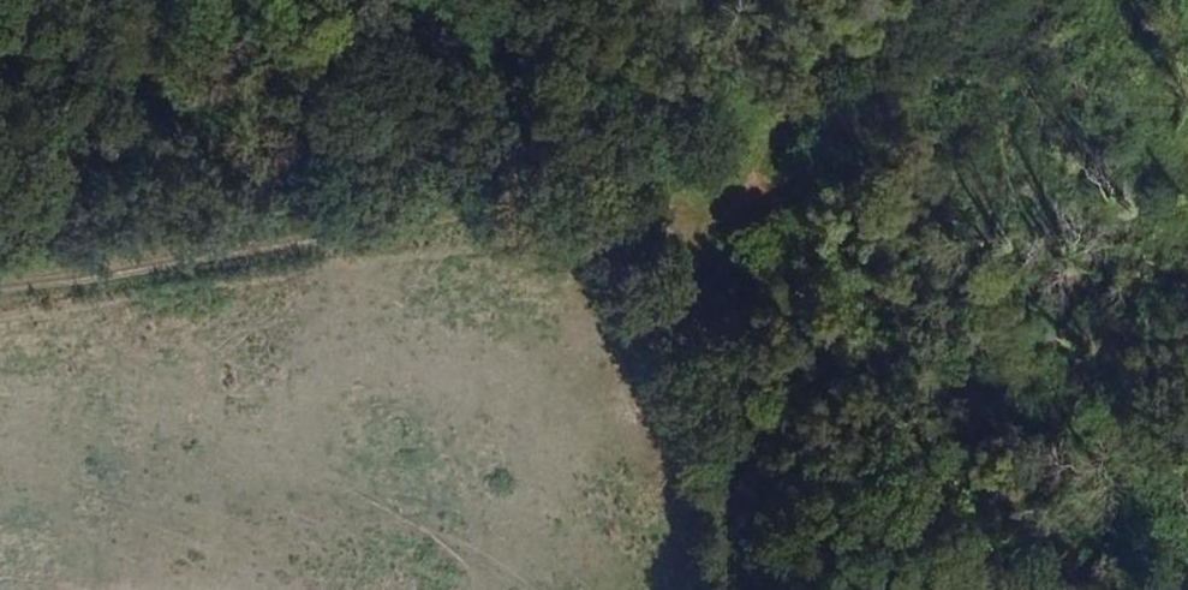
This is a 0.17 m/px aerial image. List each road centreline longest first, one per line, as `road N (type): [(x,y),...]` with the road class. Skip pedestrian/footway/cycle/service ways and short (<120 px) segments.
road 1 (track): [(630,190),(571,160),(489,99),(392,0)]

